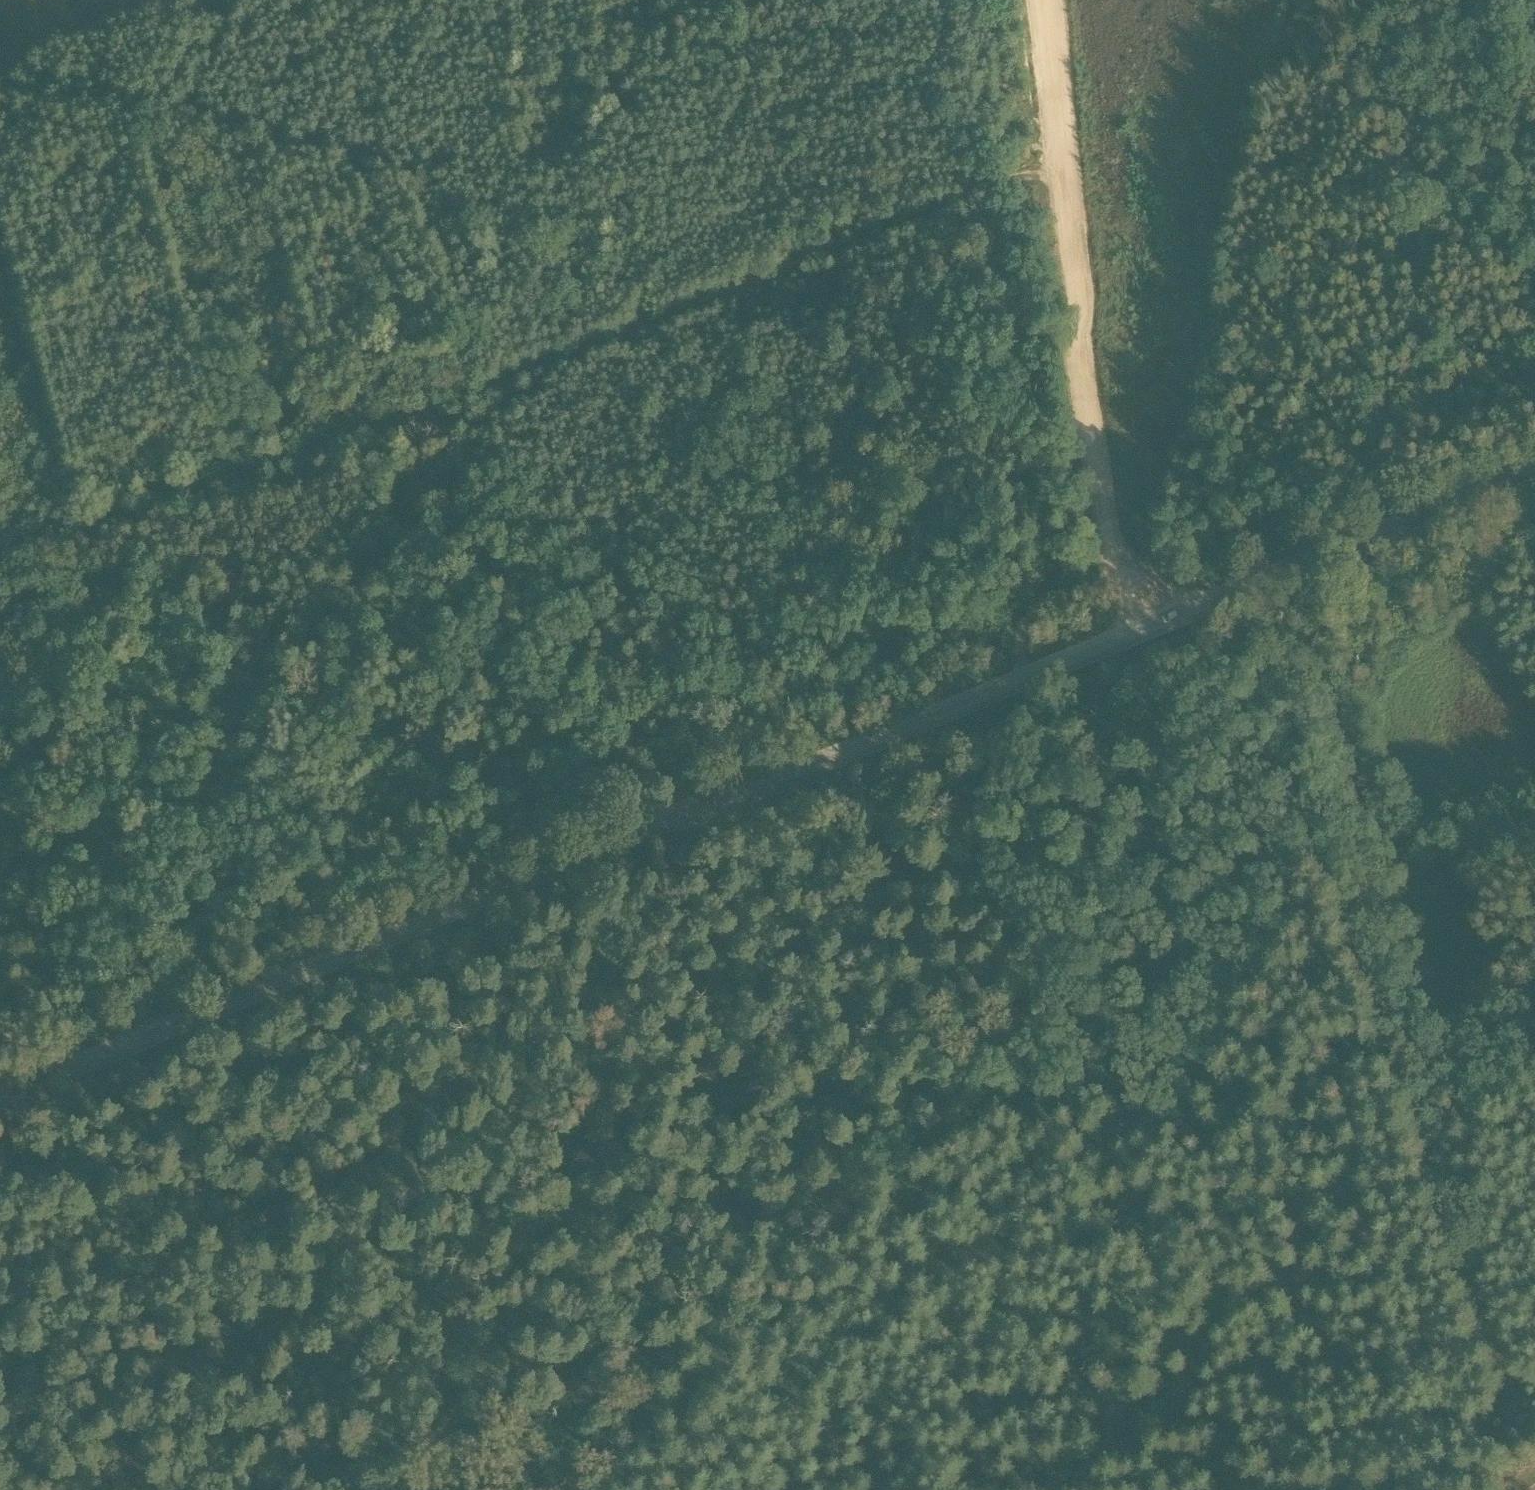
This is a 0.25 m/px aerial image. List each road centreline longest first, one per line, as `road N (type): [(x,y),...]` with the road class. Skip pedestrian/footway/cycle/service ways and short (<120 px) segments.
road 1 (unclassified): [(0,1115),(1534,478)]
road 2 (track): [(0,553),(233,484),(1058,160)]
road 3 (track): [(1037,0),(1107,529),(1149,633)]

